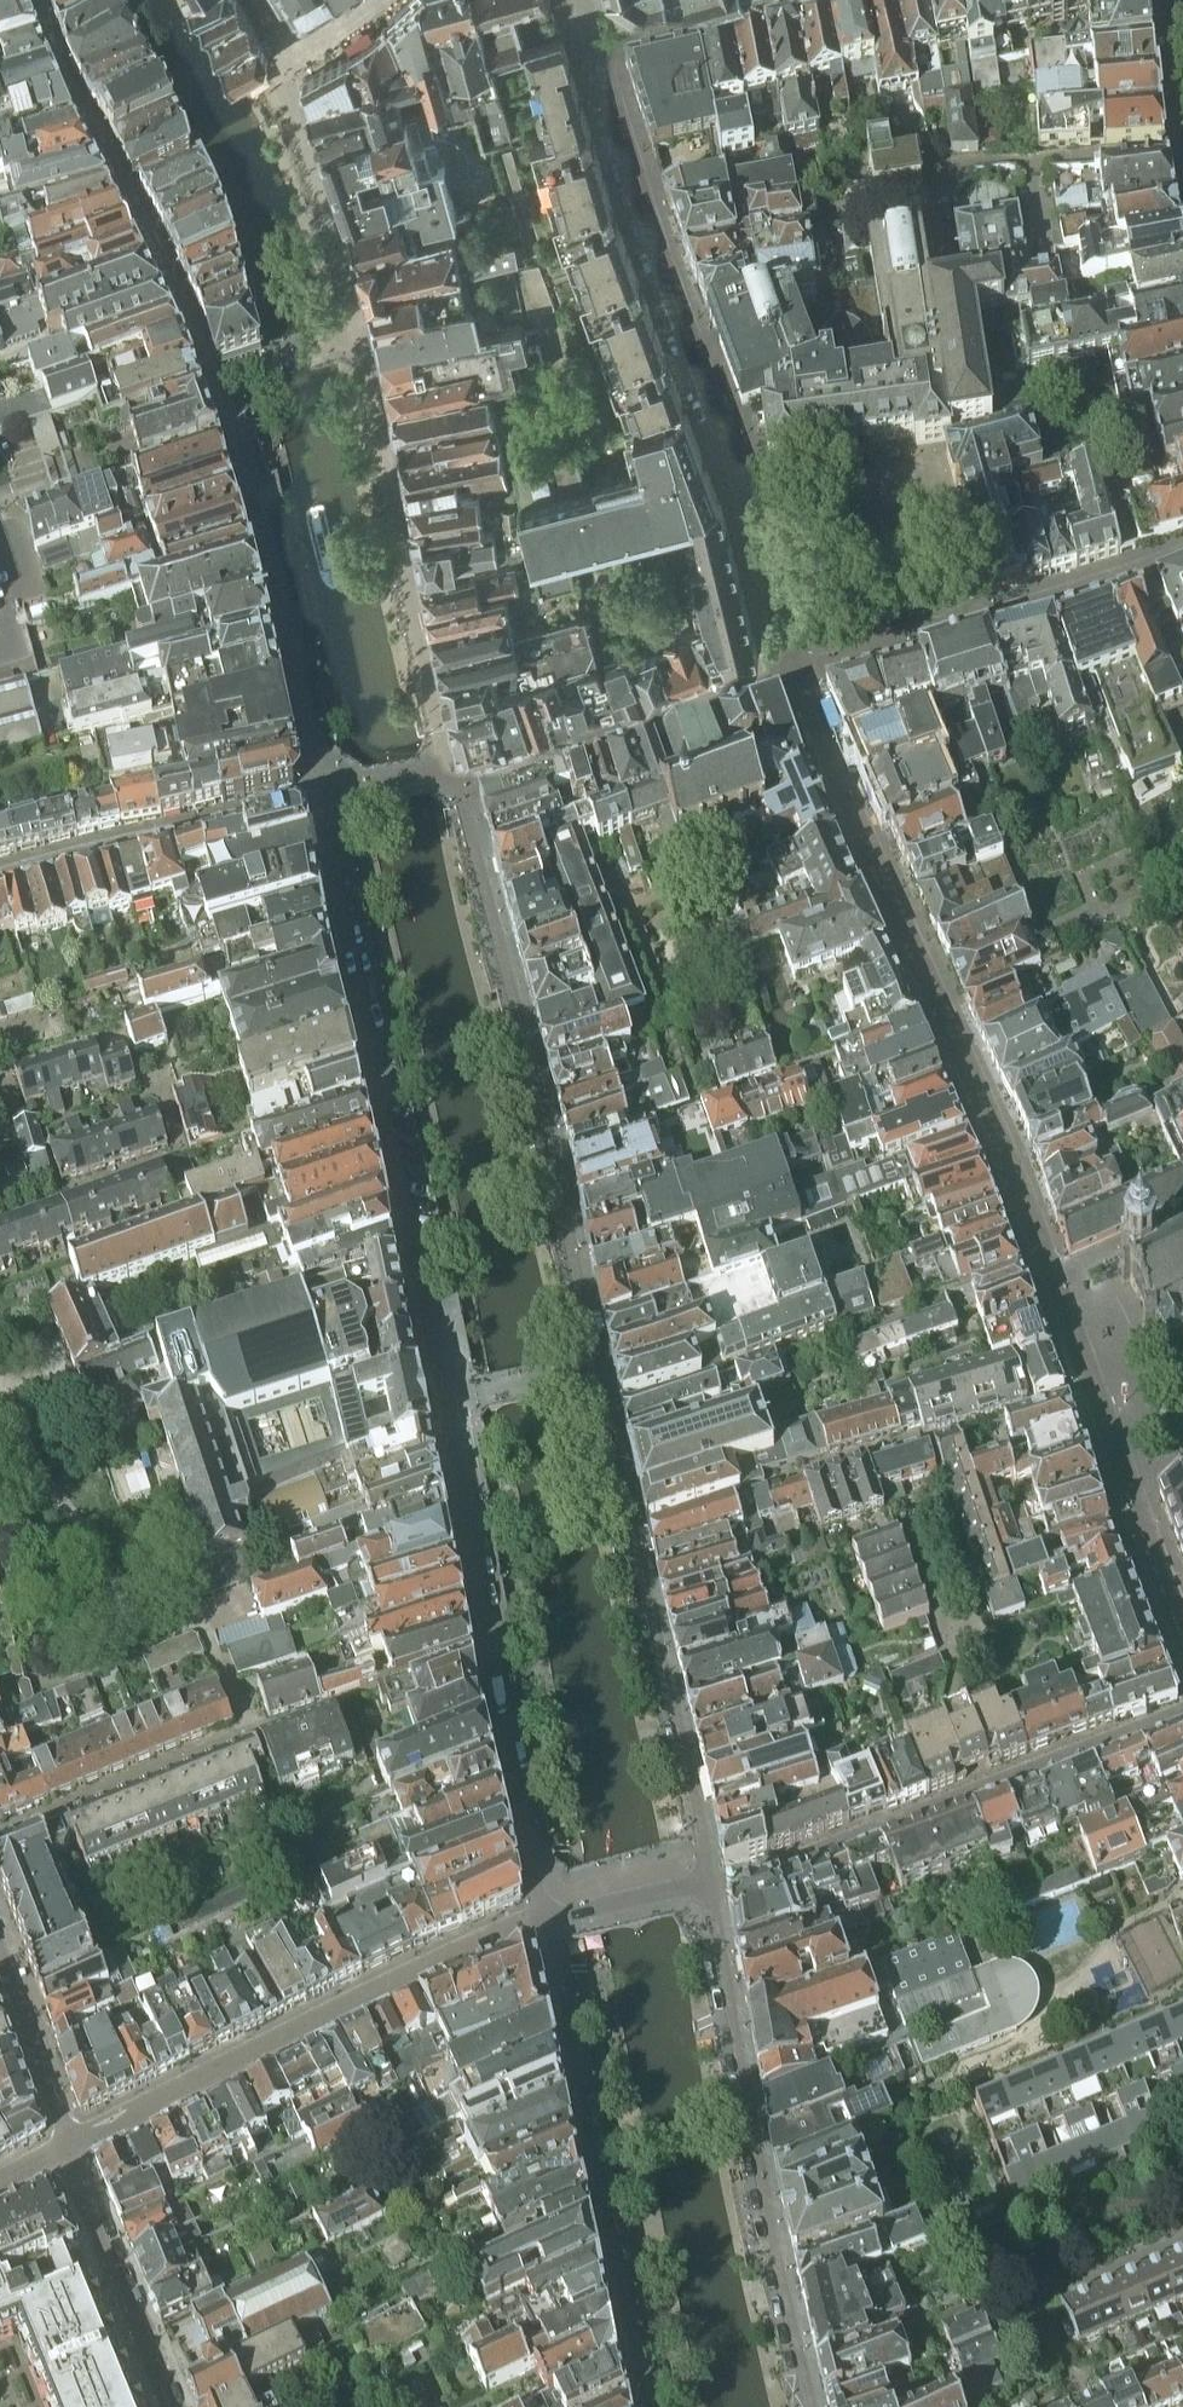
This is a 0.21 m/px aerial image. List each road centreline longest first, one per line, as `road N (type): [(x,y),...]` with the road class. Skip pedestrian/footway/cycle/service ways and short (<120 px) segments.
road 1 (unclassified): [(452,777),(359,334),(213,382),(258,520),(322,800)]
road 2 (residential): [(1050,1280),(796,676)]
road 3 (residential): [(796,676),(747,491),(666,277),(596,53)]
road 4 (residential): [(597,1371),(552,1151),(452,777)]
road 5 (residential): [(322,800),(444,1399)]
road 6 (residential): [(813,2406),(776,2254),(707,1886)]
road 7 (residential): [(707,1886),(597,1371)]
road 8 (residential): [(70,2144),(415,1971),(543,1919)]
road 9 (residential): [(707,1886),(1182,1713)]
road 10 (residential): [(543,1919),(647,2406)]
road 11 (unclassified): [(1182,550),(796,676)]
road 12 (residential): [(1182,1623),(1050,1280)]
road 13 (unclassified): [(452,777),(477,776),(796,676)]
road 14 (residential): [(0,875),(322,800)]
road 15 (residential): [(70,2144),(166,2406)]
road 16 (residential): [(492,1647),(543,1919)]
road 17 (residential): [(0,1834),(249,1734)]
road 18 (residential): [(249,1734),(492,1647)]
road 19 (residential): [(444,1399),(492,1647)]
road 20 (residential): [(596,53),(805,0)]
road 21 (residential): [(70,2144),(0,1958)]
road 22 (residential): [(543,1919),(707,1886)]
road 23 (unclassified): [(261,0),(297,53),(380,0)]
road 24 (unclassified): [(597,1371),(444,1399)]
road 25 (unclassified): [(1182,1212),(1050,1280)]
road 26 (residential): [(1166,0),(1182,138)]
road 27 (residential): [(249,1734),(196,1613)]
road 28 (unclassified): [(322,800),(452,777)]

